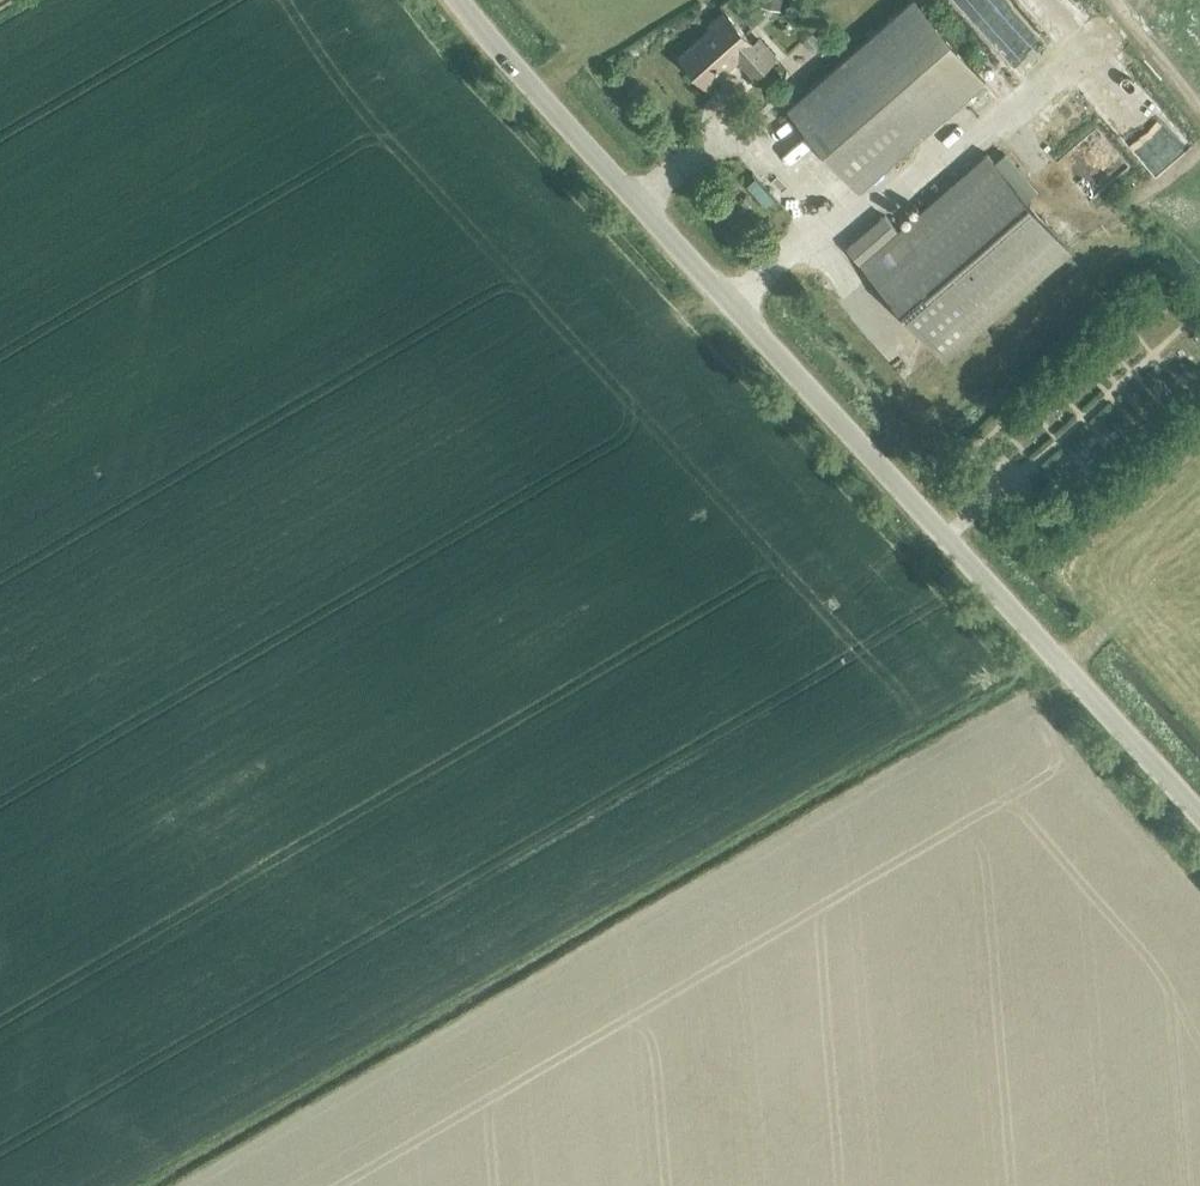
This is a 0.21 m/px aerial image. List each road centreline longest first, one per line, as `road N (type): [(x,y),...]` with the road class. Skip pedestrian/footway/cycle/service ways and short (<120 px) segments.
road 1 (unclassified): [(1199,821),(457,0)]

